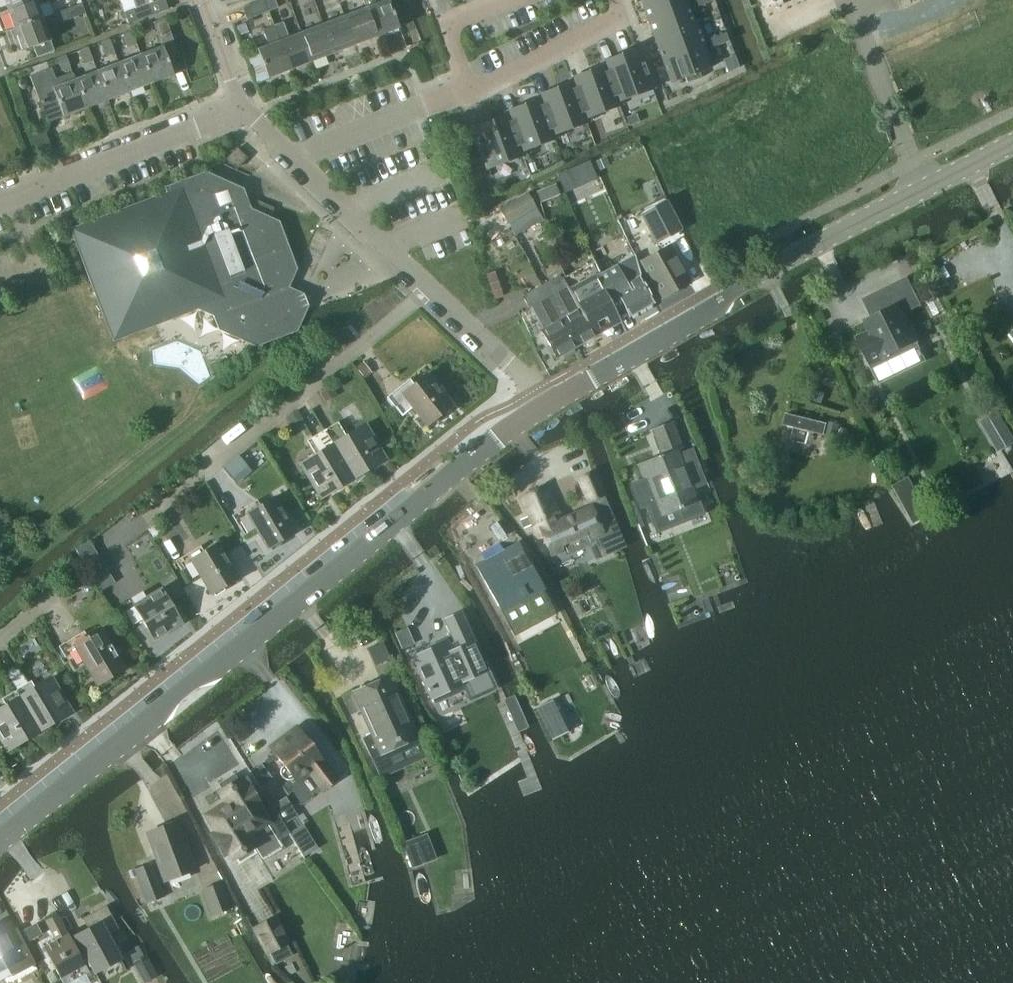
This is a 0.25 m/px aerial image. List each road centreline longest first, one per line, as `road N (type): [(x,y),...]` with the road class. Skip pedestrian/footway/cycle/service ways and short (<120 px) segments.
road 1 (secondary): [(0,839),(507,430),(551,404)]
road 2 (secondary): [(551,404),(737,292),(1012,145)]
road 3 (residential): [(551,404),(296,158)]
road 4 (residential): [(0,203),(243,111)]
road 5 (residential): [(467,89),(621,21),(612,0)]
road 6 (residential): [(296,158),(467,89)]

